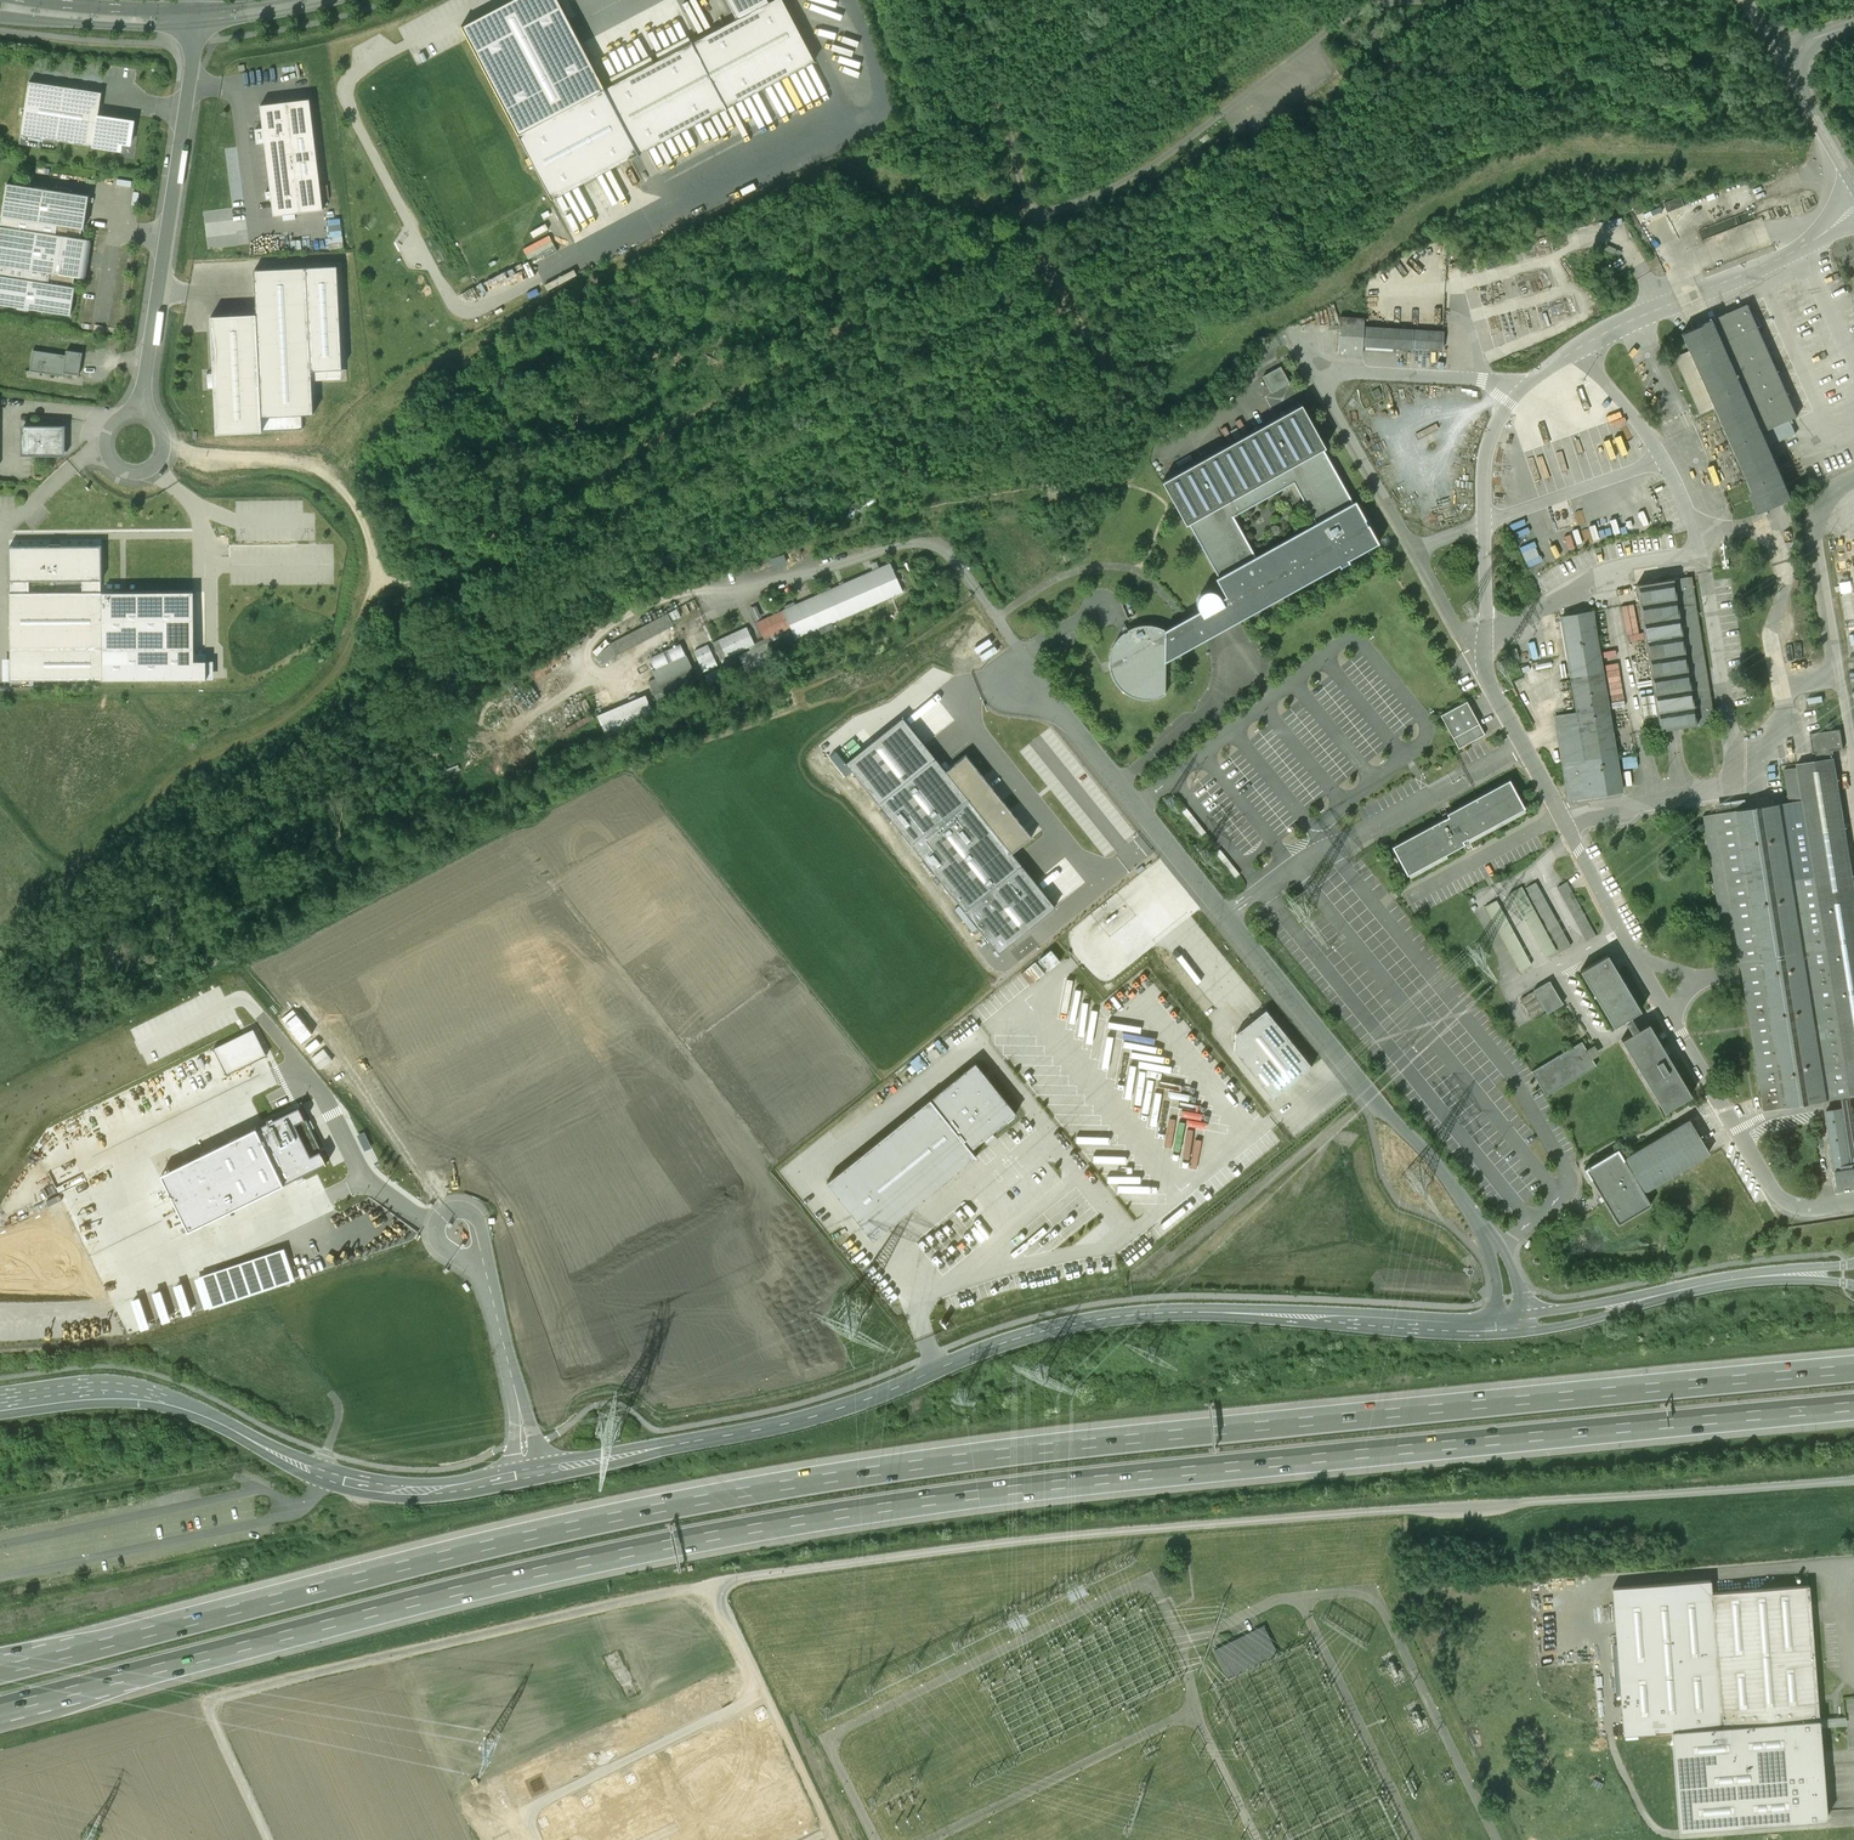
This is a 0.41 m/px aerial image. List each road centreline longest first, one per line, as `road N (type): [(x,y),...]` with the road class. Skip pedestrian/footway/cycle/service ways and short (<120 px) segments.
road 1 (motorway): [(1853,1371),(1051,1447),(805,1481),(526,1534),(0,1669)]
road 2 (motorway): [(0,1709),(532,1577),(810,1524),(1047,1491),(1853,1410)]
road 3 (track): [(1853,1477),(1235,1520),(716,1580),(835,1839)]
road 4 (unclassified): [(527,1474),(836,1409),(1010,1340),(1123,1316),(1512,1323)]
road 5 (unclassified): [(1512,1323),(1505,1267),(1462,1196),(1034,676)]
road 6 (track): [(168,448),(306,463),(333,479),(371,543),(368,592),(343,666),(283,721),(195,761),(27,889)]
road 7 (track): [(1445,0),(1370,8),(1165,155),(1035,220),(998,82),(962,0)]
road 8 (unclassified): [(0,1406),(93,1391),(161,1398),(319,1471),(389,1489),(450,1488),(527,1474)]
road 9 (track): [(716,1580),(205,1694)]
road 10 (track): [(780,978),(684,1048),(455,1165),(455,1209)]
road 11 (unclassified): [(196,28),(139,411)]
road 12 (track): [(1035,220),(1119,379),(1121,429),(1110,473),(1017,493)]
road 13 (unclassified): [(1775,1275),(1512,1323)]
road 14 (track): [(637,995),(774,1161)]
road 15 (residential): [(527,1474),(522,1419),(483,1265)]
road 16 (unclassified): [(0,17),(196,28)]
road 17 (unclassified): [(139,411),(115,420),(105,438),(109,459),(126,472),(148,472),(164,458),(168,437),(149,413)]
road 18 (track): [(270,1839),(205,1694)]
road 19 (unclassified): [(197,9),(48,0)]
road 20 (unclassified): [(196,28),(341,0)]
road 21 (residential): [(483,1265),(478,1221),(455,1209),(435,1232),(459,1258)]

